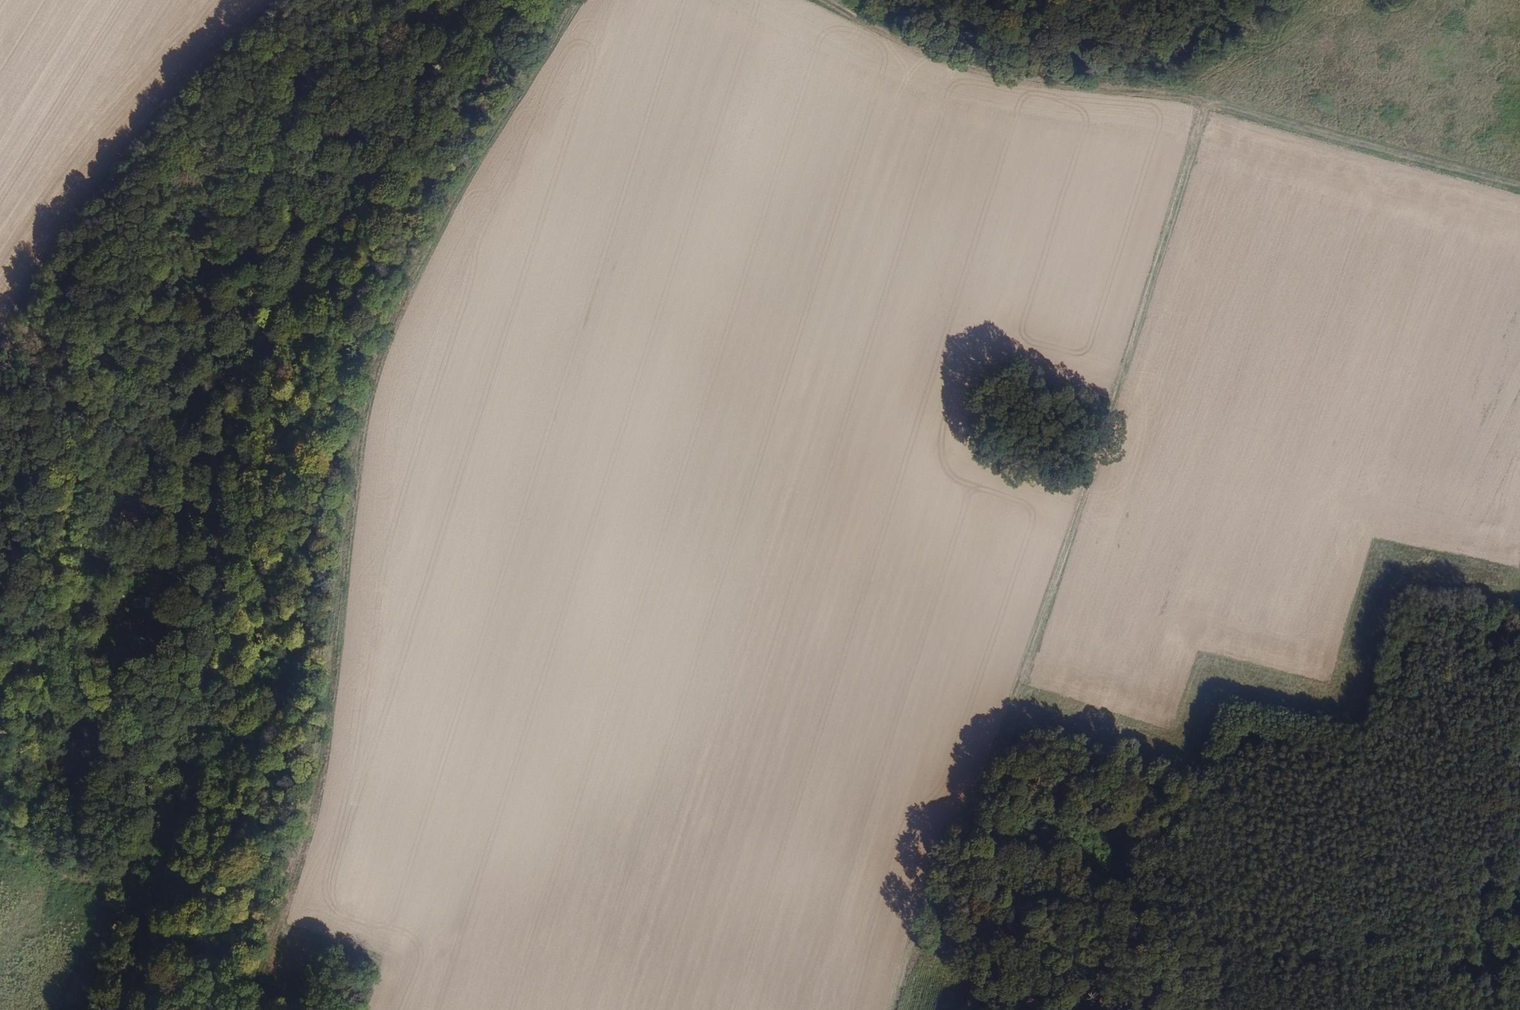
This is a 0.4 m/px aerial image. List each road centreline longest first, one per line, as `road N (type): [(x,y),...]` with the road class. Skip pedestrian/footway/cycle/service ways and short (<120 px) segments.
road 1 (track): [(122,1009),(142,967),(194,776),(257,363),(353,127),(461,0)]
road 2 (track): [(896,1009),(929,865),(949,823),(976,800),(1091,474),(1205,98)]
road 3 (track): [(1519,184),(1205,98),(989,72),(828,0)]

